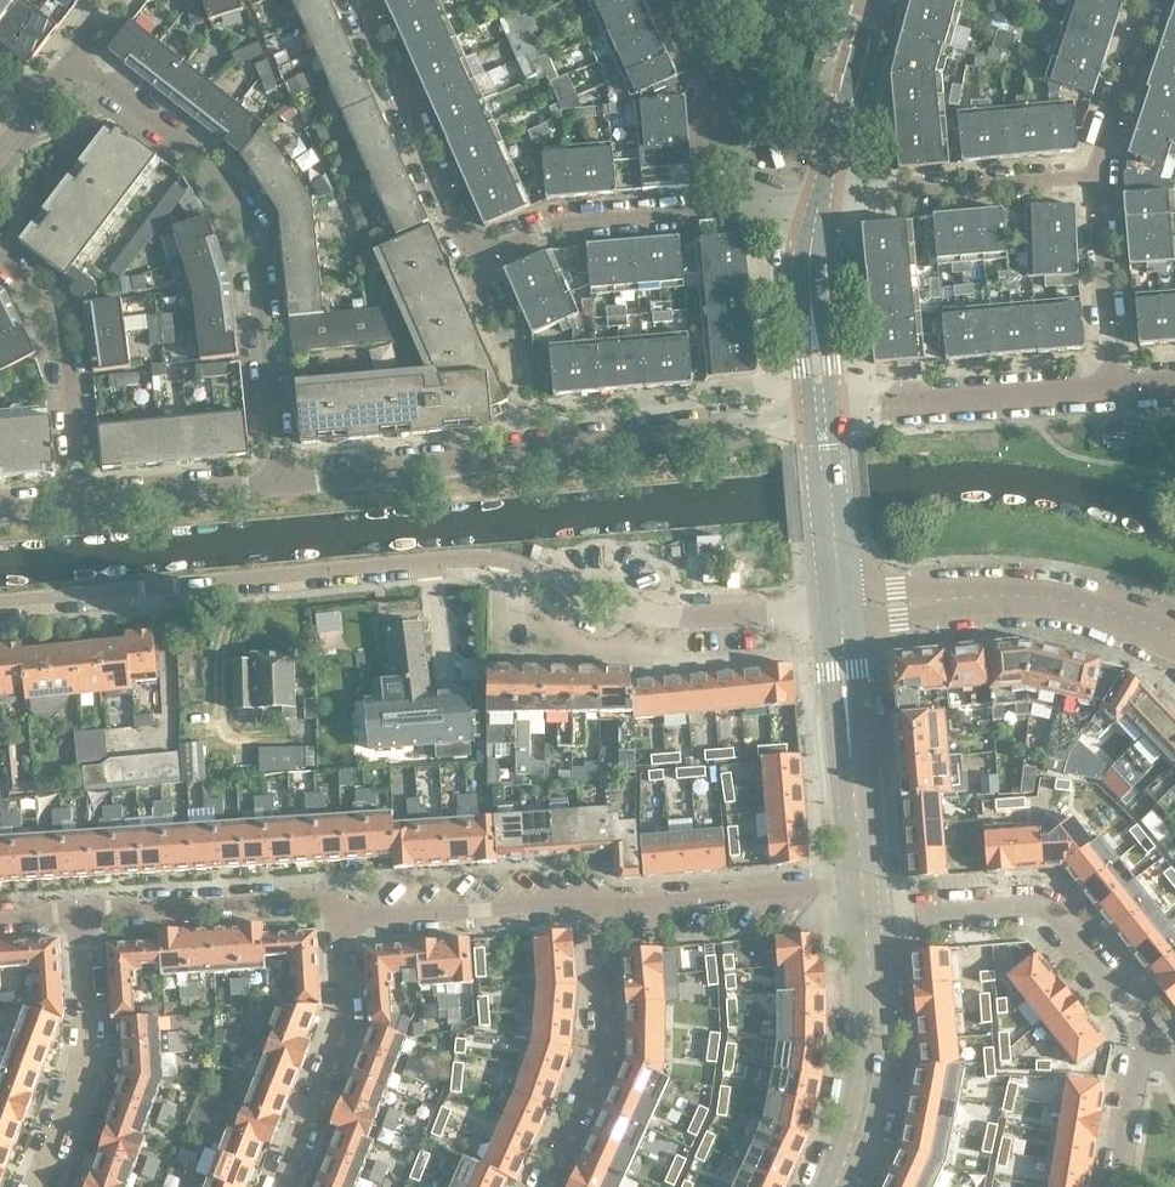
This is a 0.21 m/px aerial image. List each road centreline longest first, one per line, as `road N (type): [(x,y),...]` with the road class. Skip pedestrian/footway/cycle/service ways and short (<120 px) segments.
road 1 (residential): [(0,600),(514,551),(668,617),(840,610)]
road 2 (residential): [(358,0),(482,255),(550,228),(756,208)]
road 3 (residential): [(282,485),(821,415)]
road 4 (residential): [(282,485),(253,240),(219,171),(80,49)]
road 5 (residential): [(1154,1042),(1054,912),(1014,903),(871,913)]
road 6 (tertiary): [(871,913),(840,610)]
road 7 (residential): [(821,415),(1117,389)]
road 8 (residential): [(541,1186),(598,1042),(592,905)]
road 9 (residential): [(1100,176),(812,203)]
road 10 (residential): [(281,1186),(340,1040),(340,936),(348,911)]
road 11 (tertiary): [(1122,606),(1042,589),(840,610)]
road 12 (residential): [(42,1186),(79,1091),(87,1026),(82,910)]
road 13 (residential): [(592,905),(822,893),(871,913)]
road 14 (tertiary): [(838,1186),(862,1140),(879,1051),(871,913)]
road 15 (residential): [(0,251),(53,316),(79,505)]
road 16 (residential): [(82,910),(313,896),(348,911)]
road 17 (residential): [(348,911),(377,916),(592,905)]
road 18 (residential): [(756,208),(663,0)]
road 19 (residential): [(1117,389),(1100,176)]
road 20 (tertiary): [(821,415),(812,203)]
road 21 (tertiary): [(812,203),(871,0)]
road 22 (residential): [(79,505),(282,485)]
road 23 (tertiary): [(840,610),(821,415)]
road 24 (residential): [(1100,176),(1154,0)]
road 25 (residential): [(1119,1186),(1136,1075),(1154,1042)]

